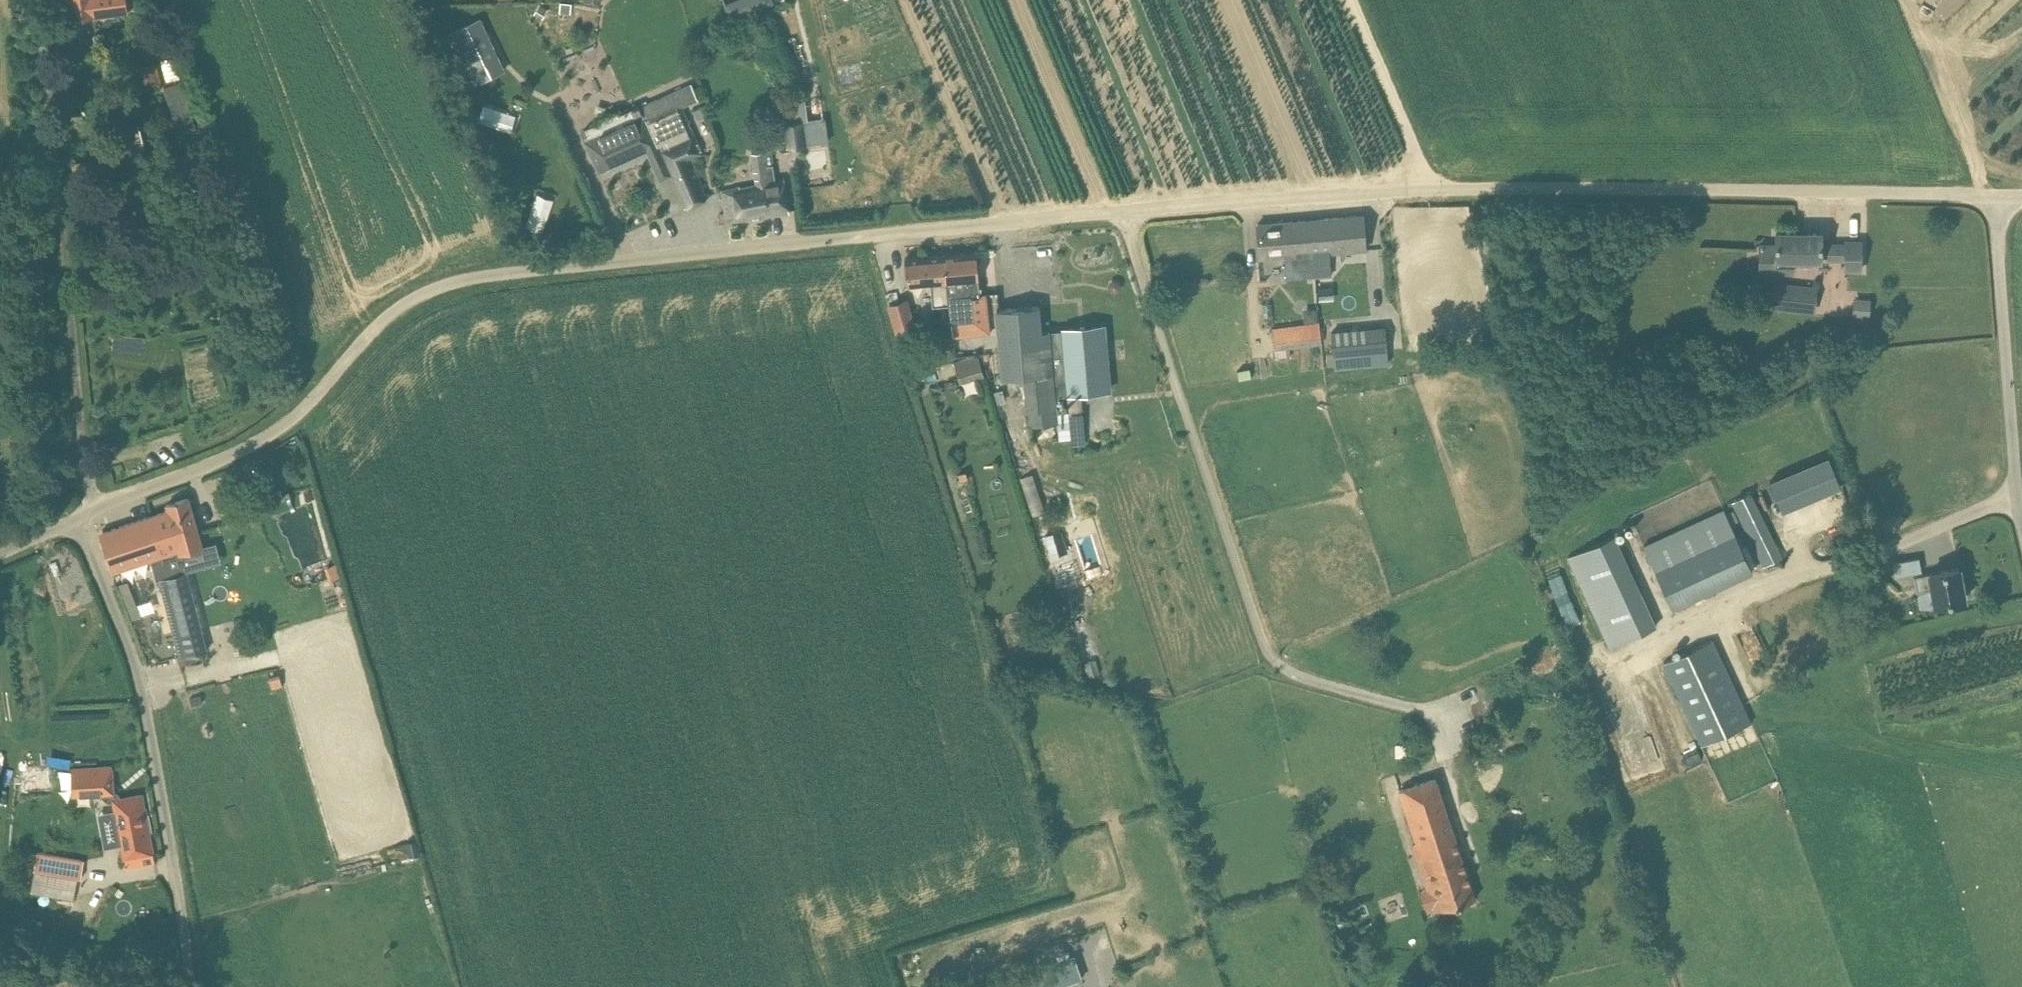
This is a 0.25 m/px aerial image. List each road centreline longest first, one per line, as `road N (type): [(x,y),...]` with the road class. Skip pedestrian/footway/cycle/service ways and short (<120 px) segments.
road 1 (unclassified): [(1123,209),(437,286),(404,302),(326,392),(266,442),(76,520)]
road 2 (unclassified): [(1420,709),(1301,678),(1271,657),(1123,209)]
road 3 (unclassified): [(1994,196),(1436,190)]
road 4 (unclassified): [(196,986),(181,876),(127,636),(76,520)]
road 5 (unclassified): [(1436,190),(1123,209)]
road 6 (unclassified): [(2021,494),(1994,196)]
road 7 (unclassified): [(1436,190),(1352,0)]

